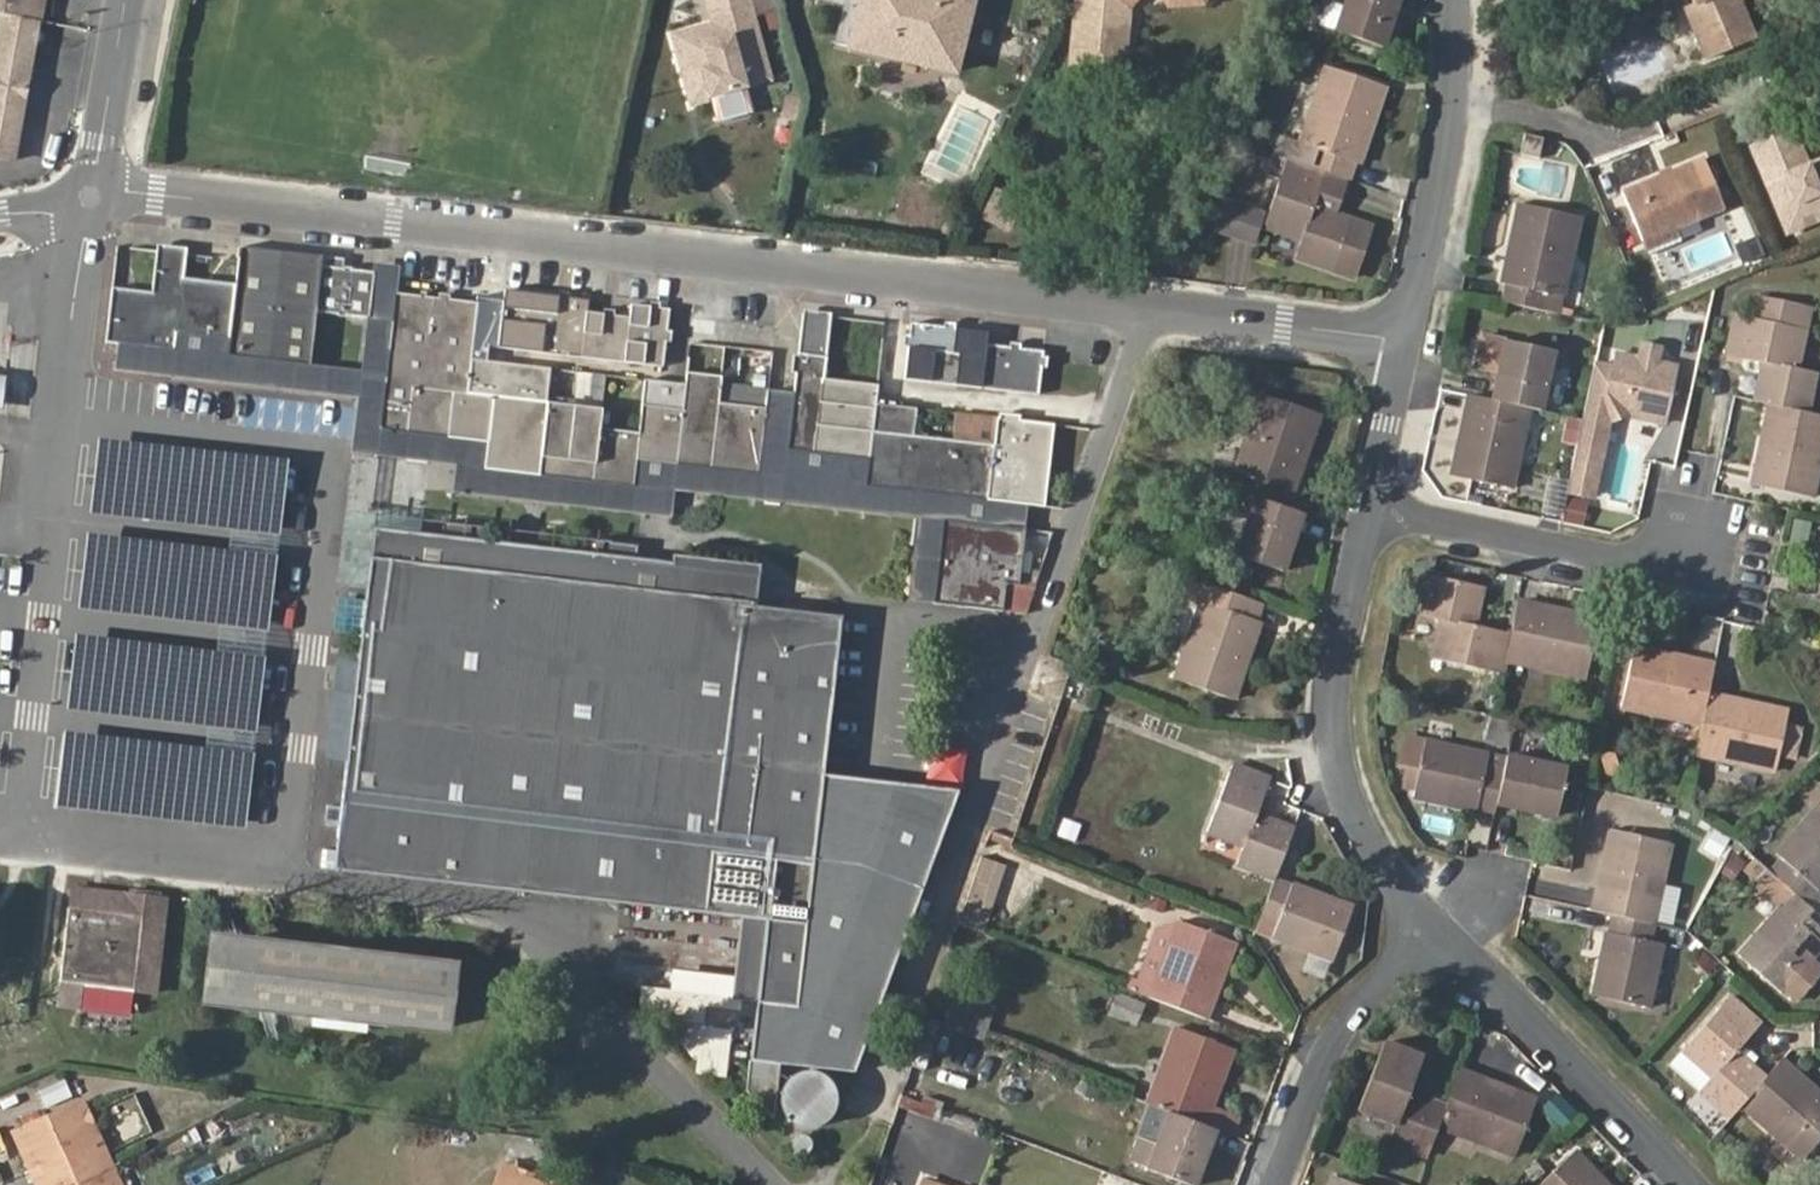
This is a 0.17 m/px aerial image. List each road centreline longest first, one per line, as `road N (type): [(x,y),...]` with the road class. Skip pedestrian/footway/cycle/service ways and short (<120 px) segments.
road 1 (residential): [(94,198),(157,197),(1148,310)]
road 2 (residential): [(783,1184),(541,927),(486,899),(17,838)]
road 3 (residential): [(1148,310),(876,1082)]
road 4 (residential): [(17,838),(67,368),(94,198)]
road 5 (residential): [(1370,504),(1338,654),(1343,769),(1386,867),(1441,937)]
road 6 (residential): [(1441,937),(1687,1184)]
road 7 (residential): [(1456,0),(1451,136),(1403,340)]
road 8 (residential): [(1370,504),(1621,556),(1694,541)]
road 9 (residential): [(1277,1184),(1332,1042),(1358,1004),(1441,937)]
road 10 (residential): [(1148,310),(1403,340)]
road 11 (residential): [(94,198),(129,0)]
road 12 (residential): [(1403,340),(1370,504)]

